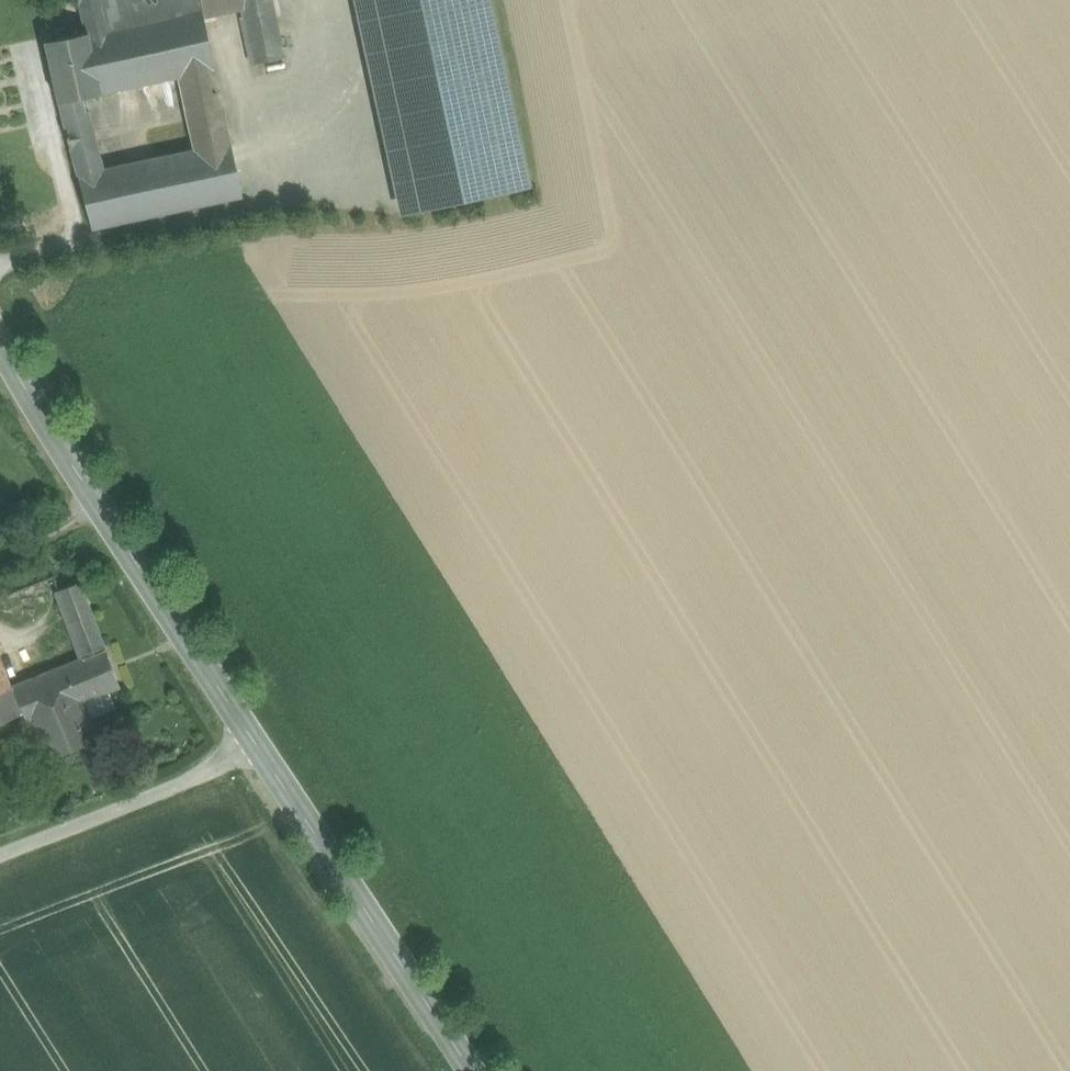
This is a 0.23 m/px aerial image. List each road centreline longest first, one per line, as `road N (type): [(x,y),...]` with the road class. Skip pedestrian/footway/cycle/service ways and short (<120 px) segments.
road 1 (secondary): [(0,343),(253,740)]
road 2 (secondary): [(253,740),(470,1070)]
road 3 (unclassified): [(253,740),(201,772),(0,860)]

